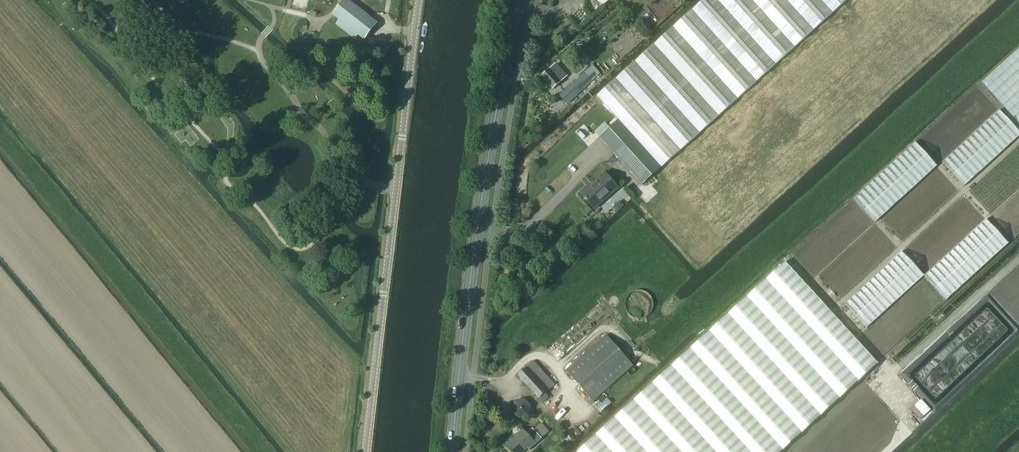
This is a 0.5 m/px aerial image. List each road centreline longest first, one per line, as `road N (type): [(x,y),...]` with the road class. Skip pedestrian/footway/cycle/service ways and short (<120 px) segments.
road 1 (secondary): [(454,451),(492,143),(520,0)]
road 2 (unclassified): [(366,451),(420,0)]

